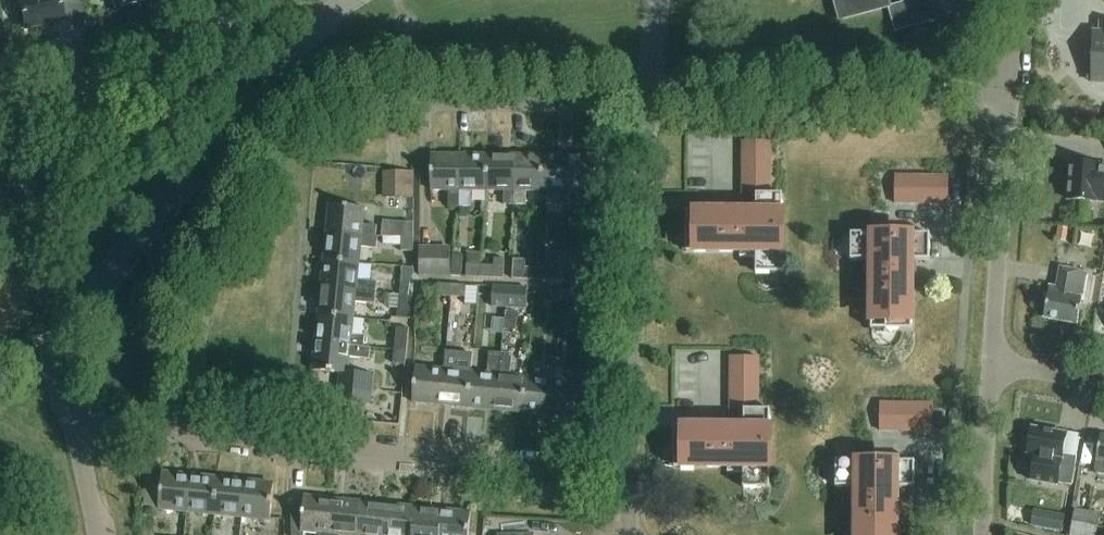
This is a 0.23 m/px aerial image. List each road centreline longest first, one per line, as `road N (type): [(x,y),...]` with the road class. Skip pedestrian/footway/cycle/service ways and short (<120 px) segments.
road 1 (residential): [(190,432),(212,272),(256,186),(292,137),(324,113),(368,101),(647,103)]
road 2 (residential): [(629,479),(190,432)]
road 3 (residential): [(629,479),(647,103)]
road 4 (unclassified): [(40,347),(76,322),(281,64)]
road 5 (residential): [(647,103),(881,103),(928,100),(1007,77)]
road 6 (residential): [(993,363),(1007,77)]
road 7 (residential): [(281,64),(219,34),(190,34),(49,97)]
road 8 (residential): [(983,534),(993,363)]

